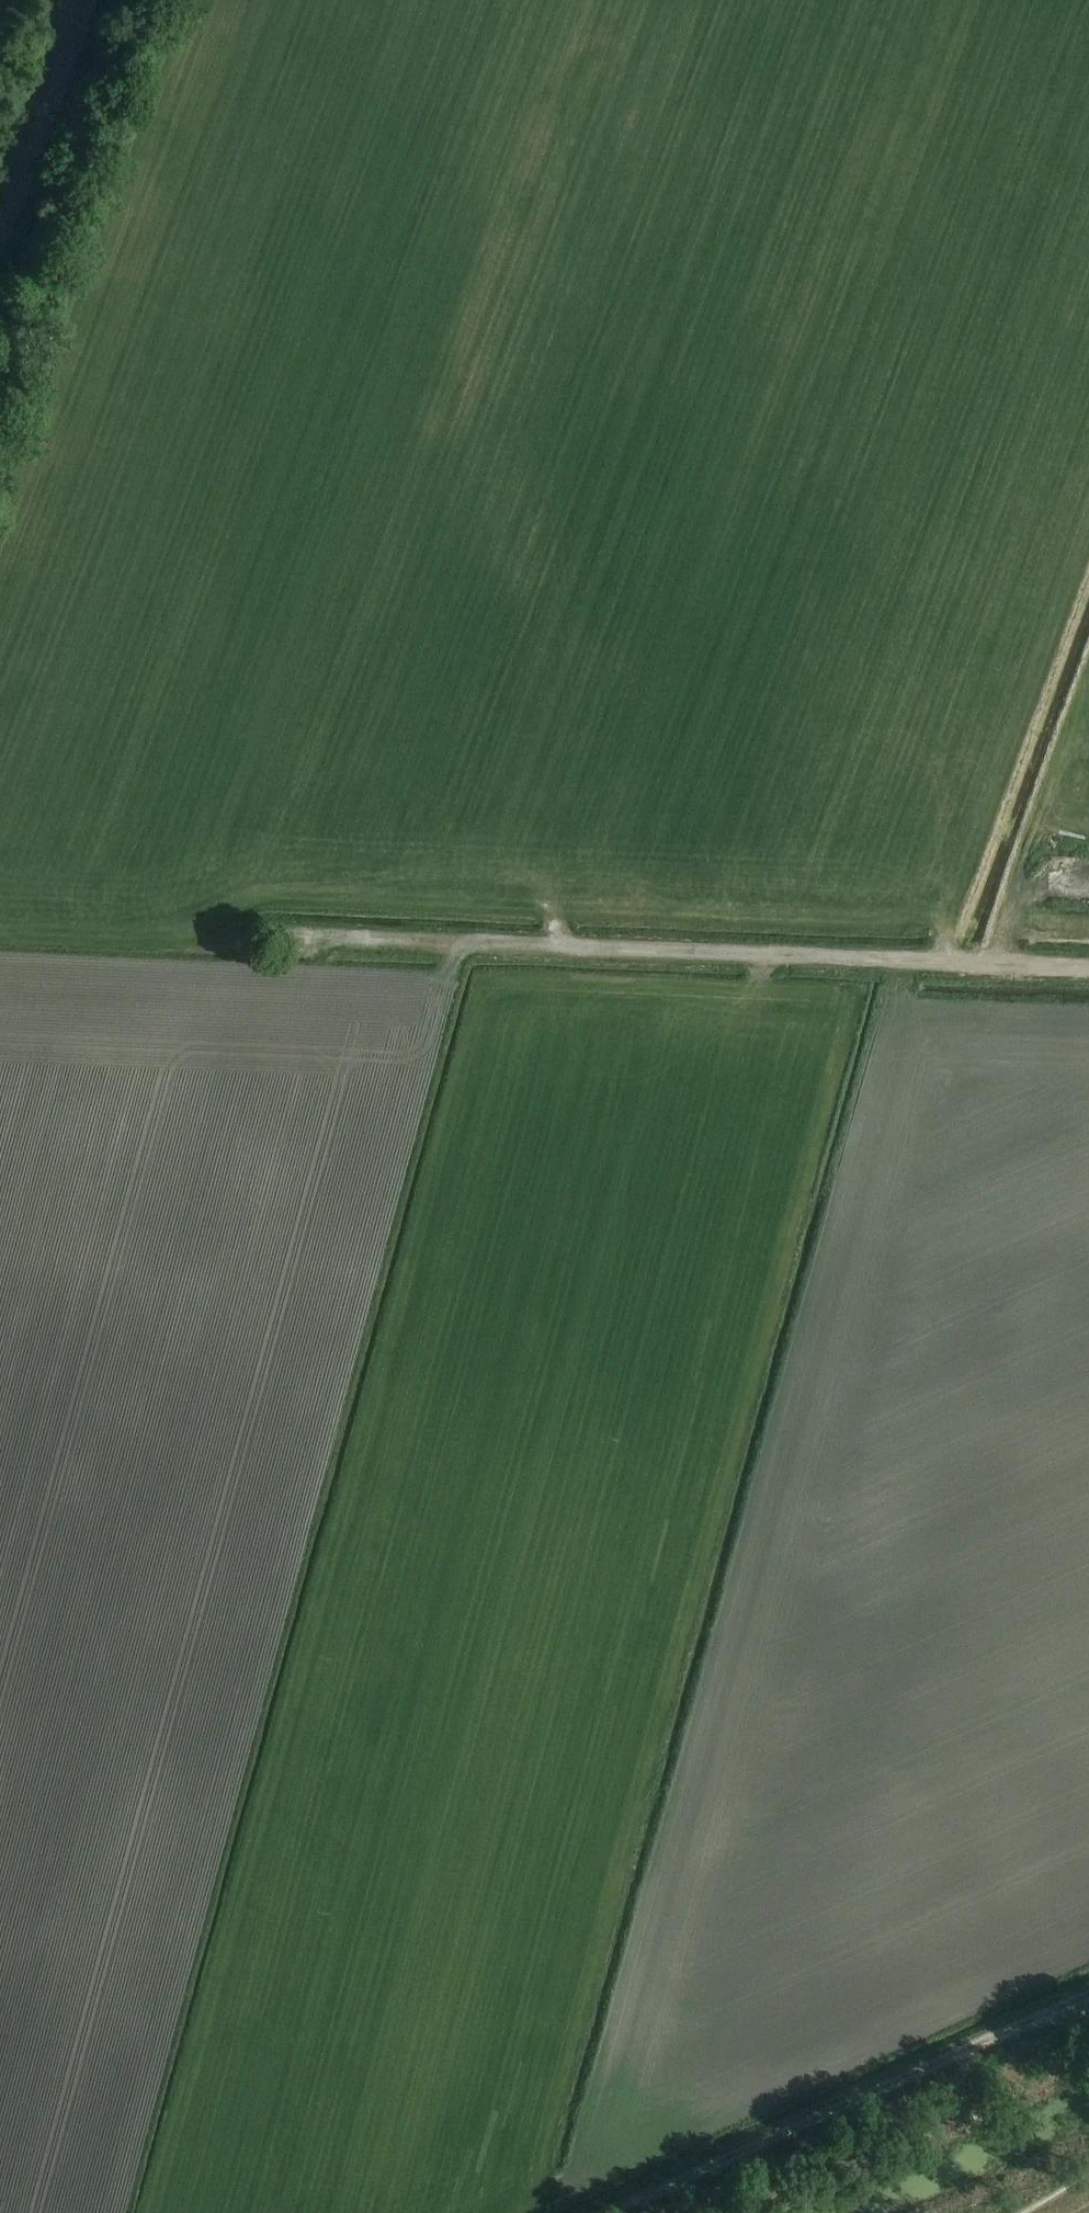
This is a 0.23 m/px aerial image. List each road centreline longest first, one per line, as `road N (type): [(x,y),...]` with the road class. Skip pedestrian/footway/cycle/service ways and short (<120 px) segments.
road 1 (track): [(1088,964),(264,932)]
road 2 (track): [(1088,1997),(614,2212)]
road 3 (track): [(0,273),(103,0)]

